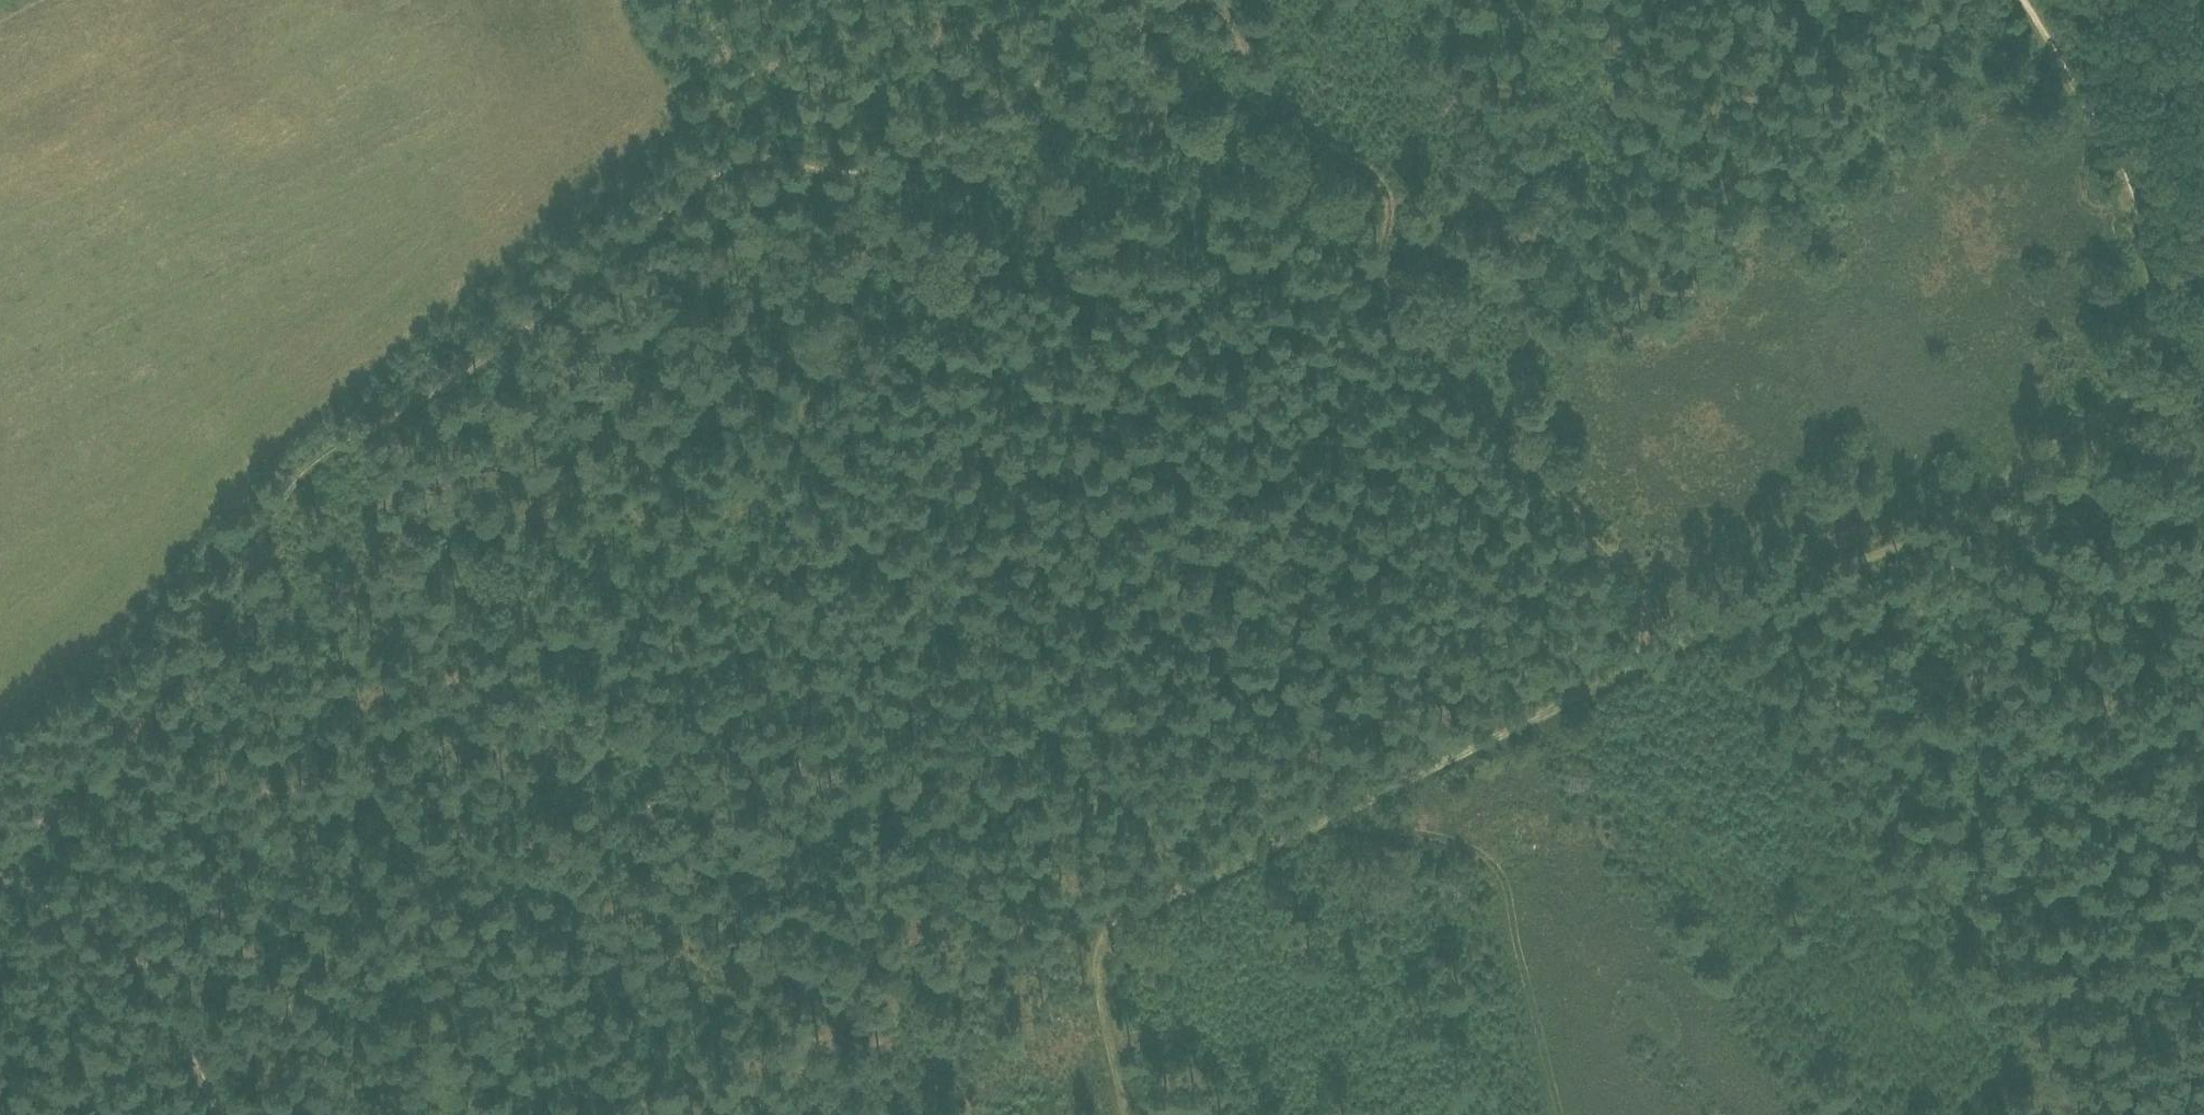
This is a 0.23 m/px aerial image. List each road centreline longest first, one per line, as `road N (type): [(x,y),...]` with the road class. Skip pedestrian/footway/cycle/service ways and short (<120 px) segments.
road 1 (track): [(1122,0),(910,176),(707,176),(316,471),(26,833),(58,900),(139,937),(217,1114)]

